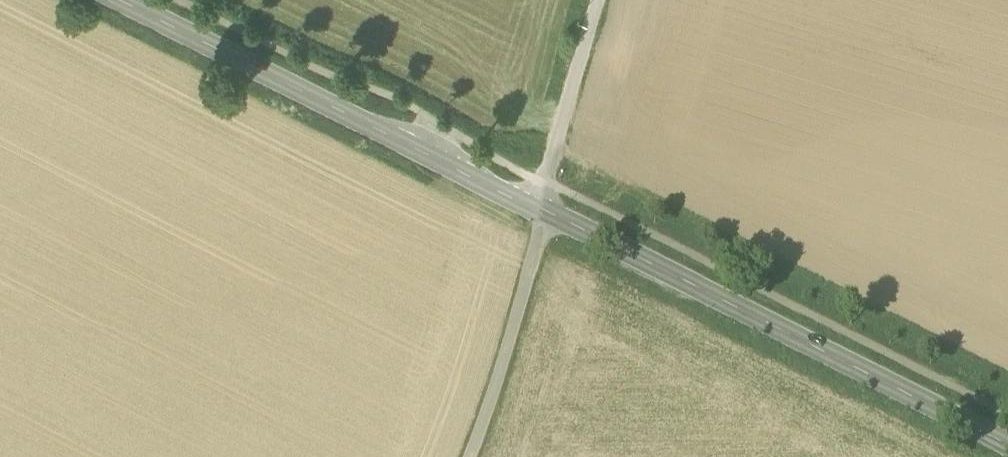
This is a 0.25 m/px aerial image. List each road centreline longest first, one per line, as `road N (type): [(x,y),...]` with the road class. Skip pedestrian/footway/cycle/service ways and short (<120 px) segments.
road 1 (secondary): [(1007,454),(541,211)]
road 2 (secondary): [(541,211),(121,0)]
road 3 (track): [(469,456),(541,211)]
road 4 (unclassified): [(541,211),(599,0)]

